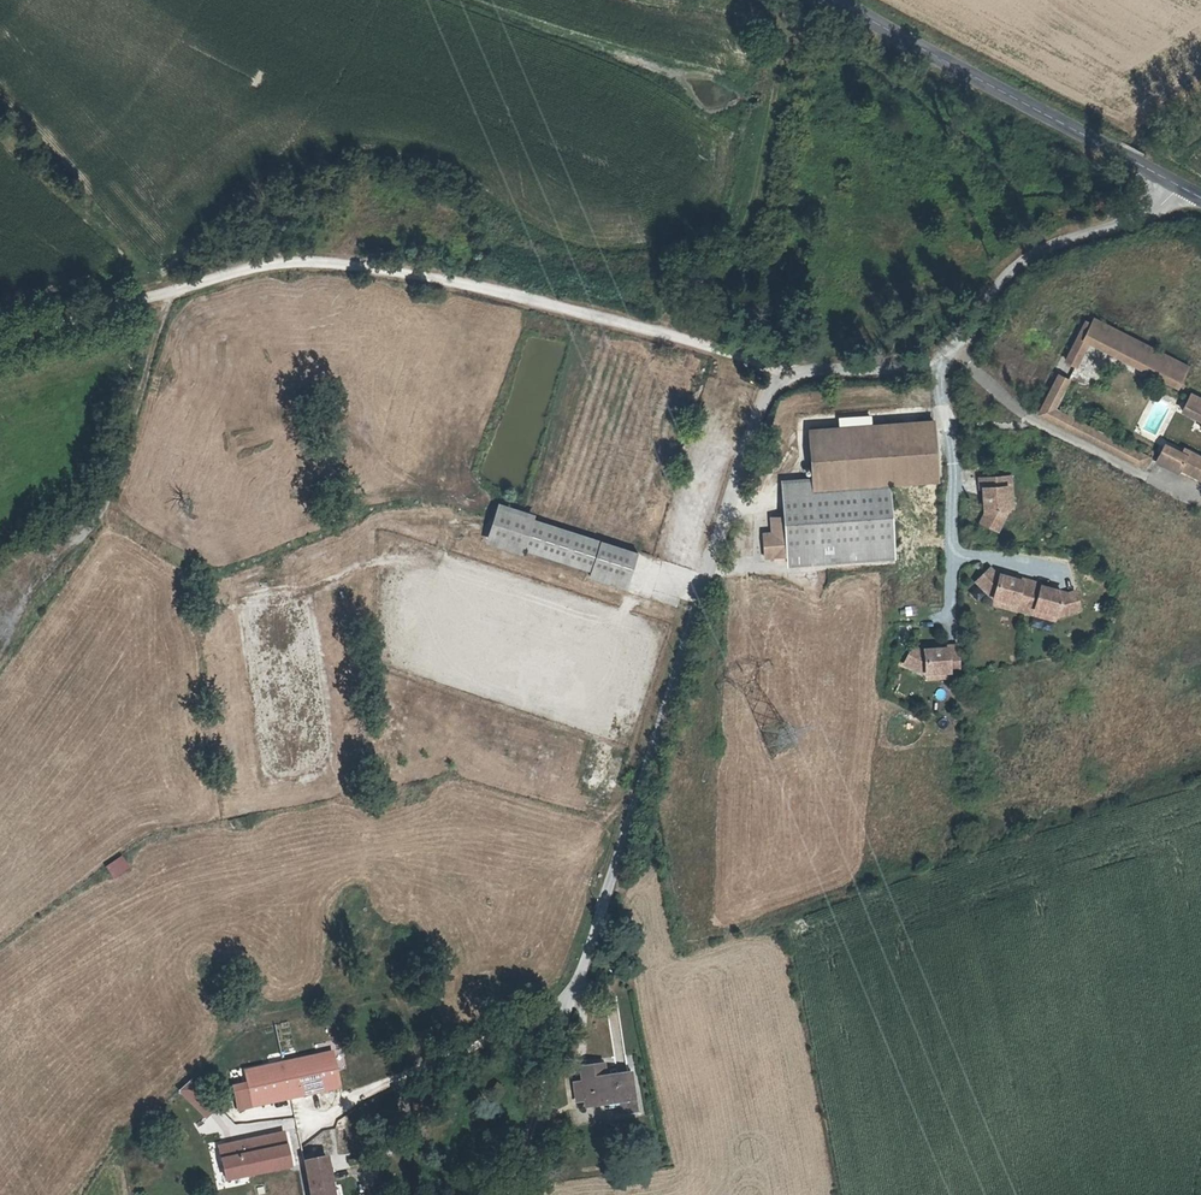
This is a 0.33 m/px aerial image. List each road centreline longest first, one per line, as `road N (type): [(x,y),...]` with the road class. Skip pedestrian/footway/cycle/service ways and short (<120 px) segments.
road 1 (track): [(0,356),(315,259),(791,376)]
road 2 (unclassified): [(791,376),(761,398),(584,966)]
road 3 (unclassified): [(791,376),(934,367),(1032,257),(1157,210),(1181,187)]
road 4 (tertiary): [(1181,187),(833,0)]
road 5 (track): [(169,303),(96,522),(14,564),(0,585)]

